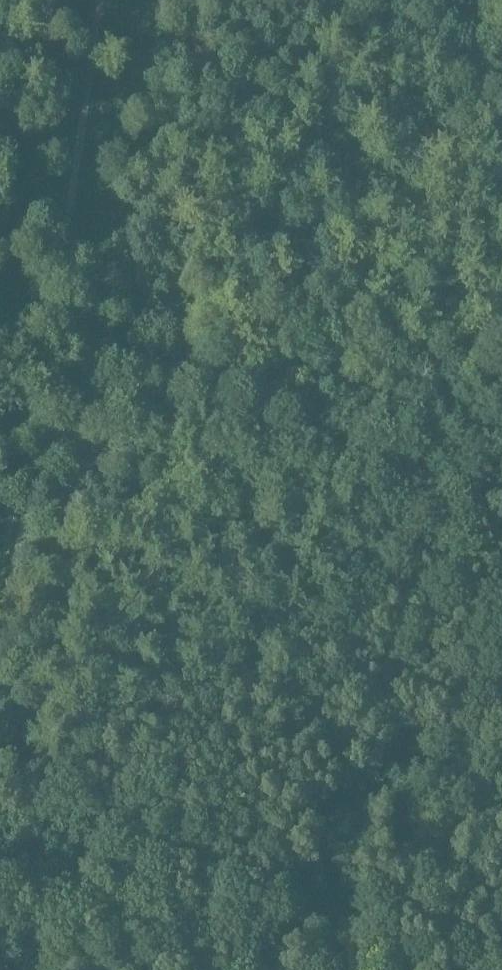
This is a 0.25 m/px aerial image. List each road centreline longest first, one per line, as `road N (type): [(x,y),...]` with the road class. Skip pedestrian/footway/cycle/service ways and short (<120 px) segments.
road 1 (track): [(0,801),(260,969)]

